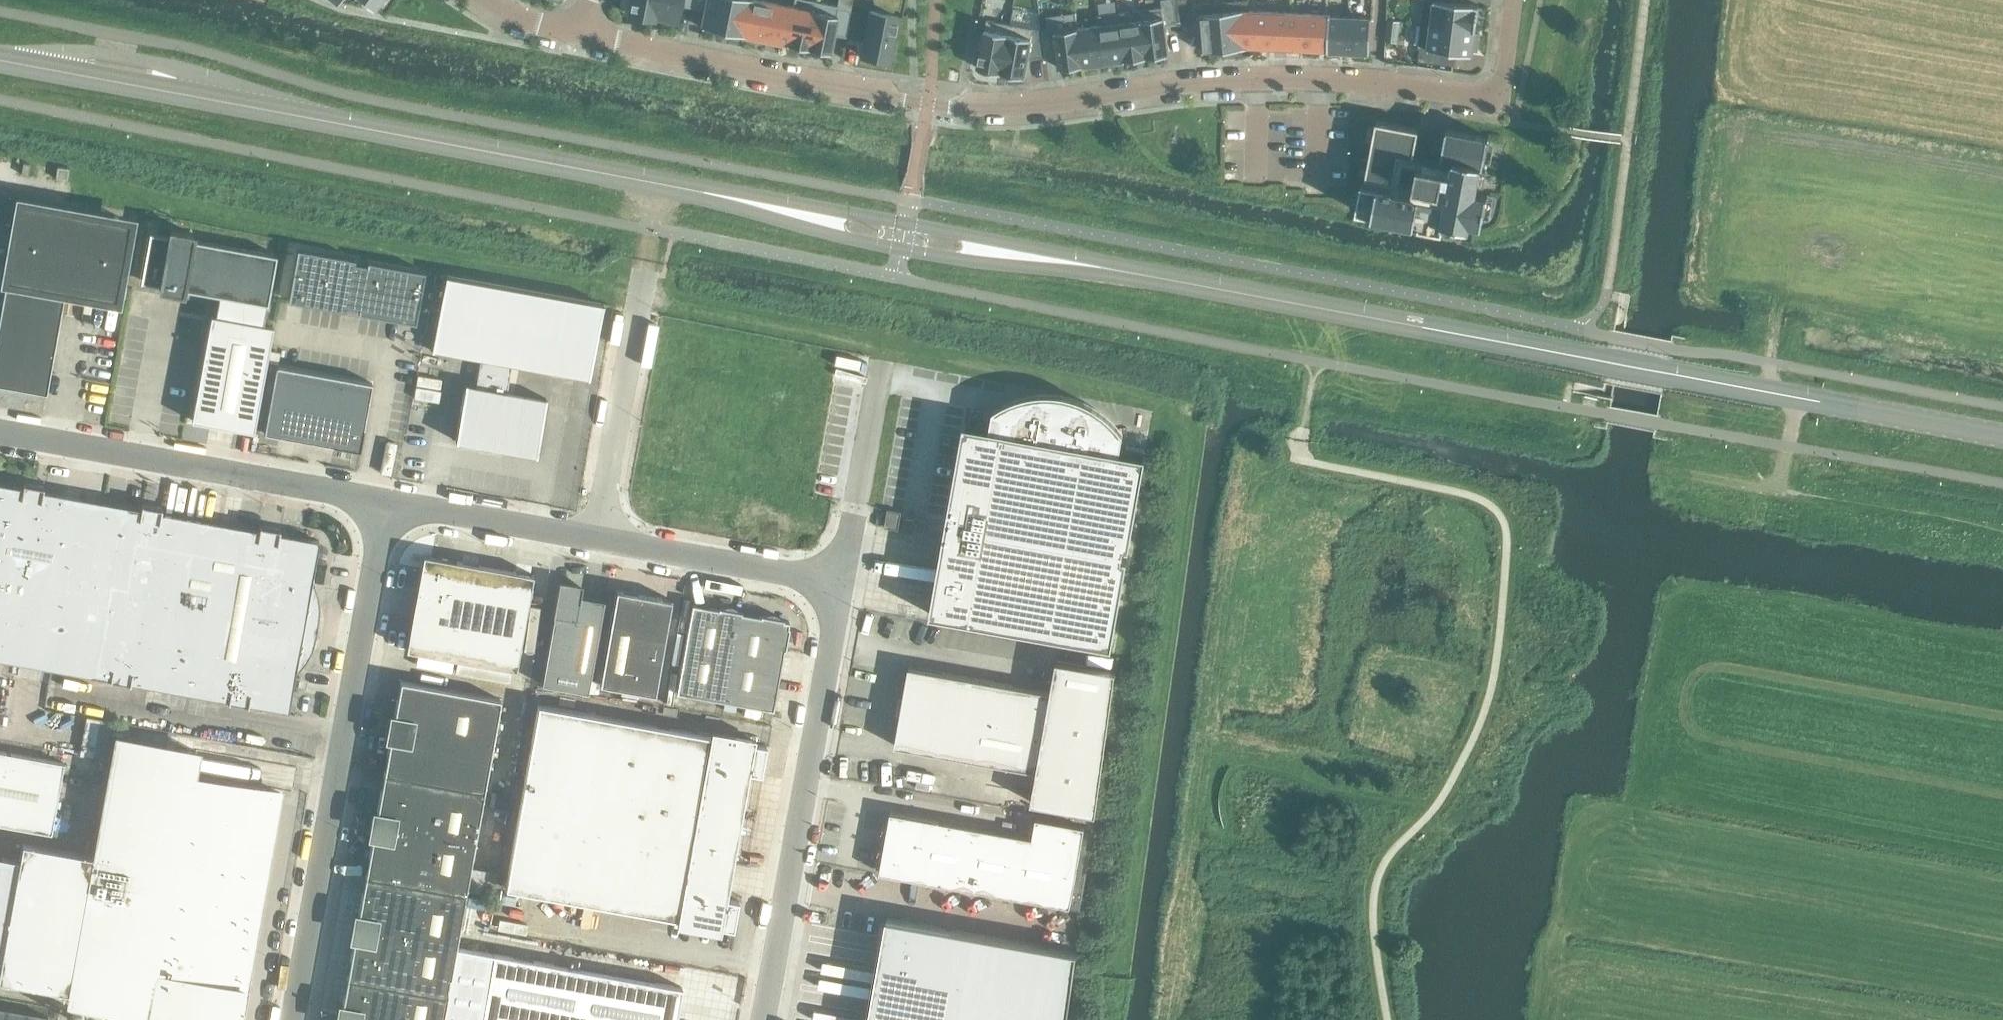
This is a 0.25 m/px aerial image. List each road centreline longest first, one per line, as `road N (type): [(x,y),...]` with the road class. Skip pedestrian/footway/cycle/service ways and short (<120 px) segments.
road 1 (secondary): [(2002,437),(1004,253)]
road 2 (residential): [(573,36),(959,108),(1272,75),(1377,81)]
road 3 (secondary): [(794,212),(0,61)]
road 4 (unclassified): [(764,1019),(844,586),(600,541)]
road 5 (unclassified): [(296,1019),(388,503)]
road 6 (unclassified): [(388,503),(0,434)]
road 7 (unclassified): [(600,541),(642,287)]
road 8 (residential): [(1377,81),(1499,105),(1512,0)]
road 9 (secondary): [(794,212),(846,237),(957,256),(1004,253)]
road 10 (unclassified): [(600,541),(388,503)]
road 11 (secondary): [(1004,253),(906,223),(794,212)]
road 12 (track): [(1798,397),(1774,484),(1762,489),(1654,467)]

